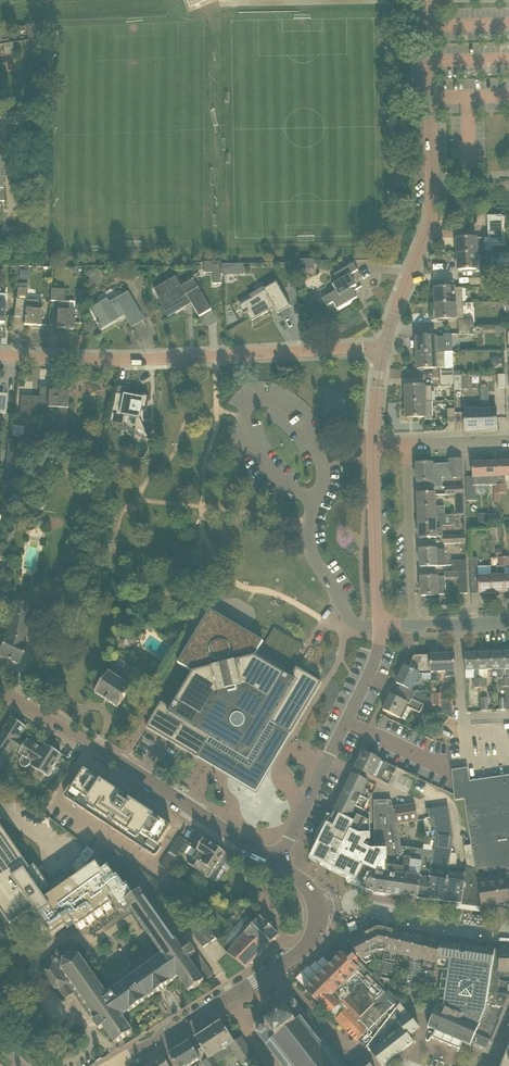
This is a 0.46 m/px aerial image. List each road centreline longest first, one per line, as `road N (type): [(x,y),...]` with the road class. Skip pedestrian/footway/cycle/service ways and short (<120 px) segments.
road 1 (residential): [(383,349),(129,360),(0,353)]
road 2 (tertiary): [(383,349),(430,209),(431,0)]
road 3 (tertiary): [(278,864),(0,683)]
road 4 (tertiary): [(119,1065),(309,948),(316,905),(278,864)]
road 5 (tertiary): [(278,864),(373,665),(378,627)]
road 6 (residential): [(413,626),(405,442)]
road 7 (tertiary): [(378,627),(372,443)]

